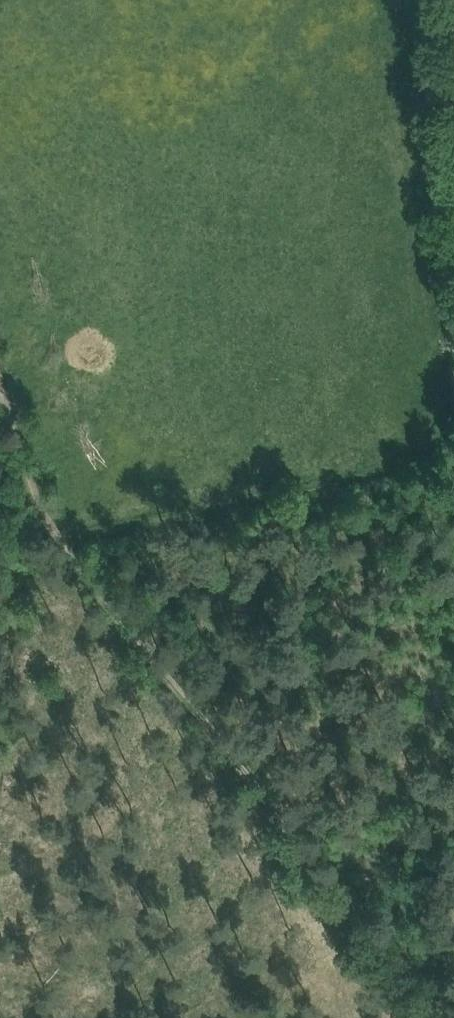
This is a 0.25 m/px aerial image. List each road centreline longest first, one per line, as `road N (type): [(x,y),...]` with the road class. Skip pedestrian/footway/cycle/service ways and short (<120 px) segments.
road 1 (track): [(62,543),(441,1017)]
road 2 (unclassified): [(453,444),(410,0)]
road 3 (track): [(453,473),(62,543)]
road 4 (track): [(0,396),(32,488),(62,543)]

